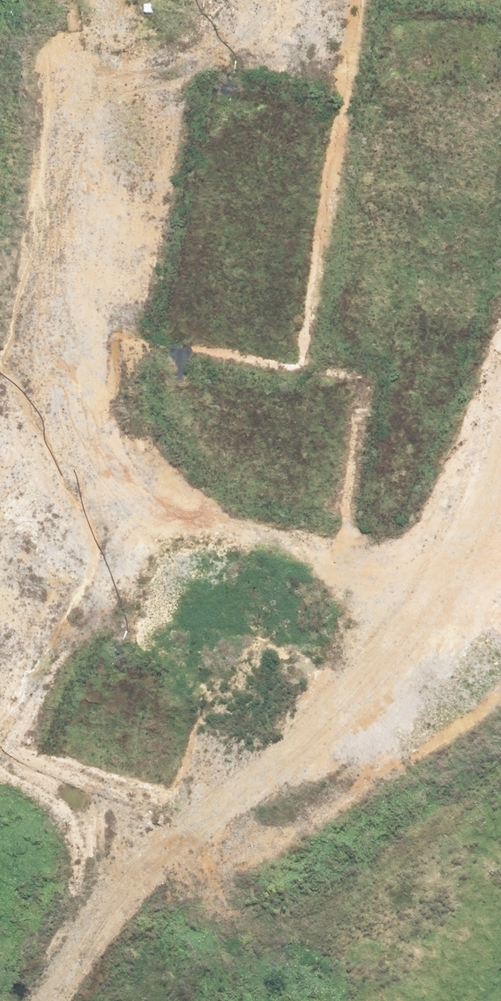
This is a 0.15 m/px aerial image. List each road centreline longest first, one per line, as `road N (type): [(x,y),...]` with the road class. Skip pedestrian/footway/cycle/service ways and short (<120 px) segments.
road 1 (unknown): [(500,623),(416,607),(224,542),(133,478),(88,427),(60,363),(50,305),(82,136),(73,0)]
road 2 (unknown): [(268,1000),(327,801),(500,402)]

